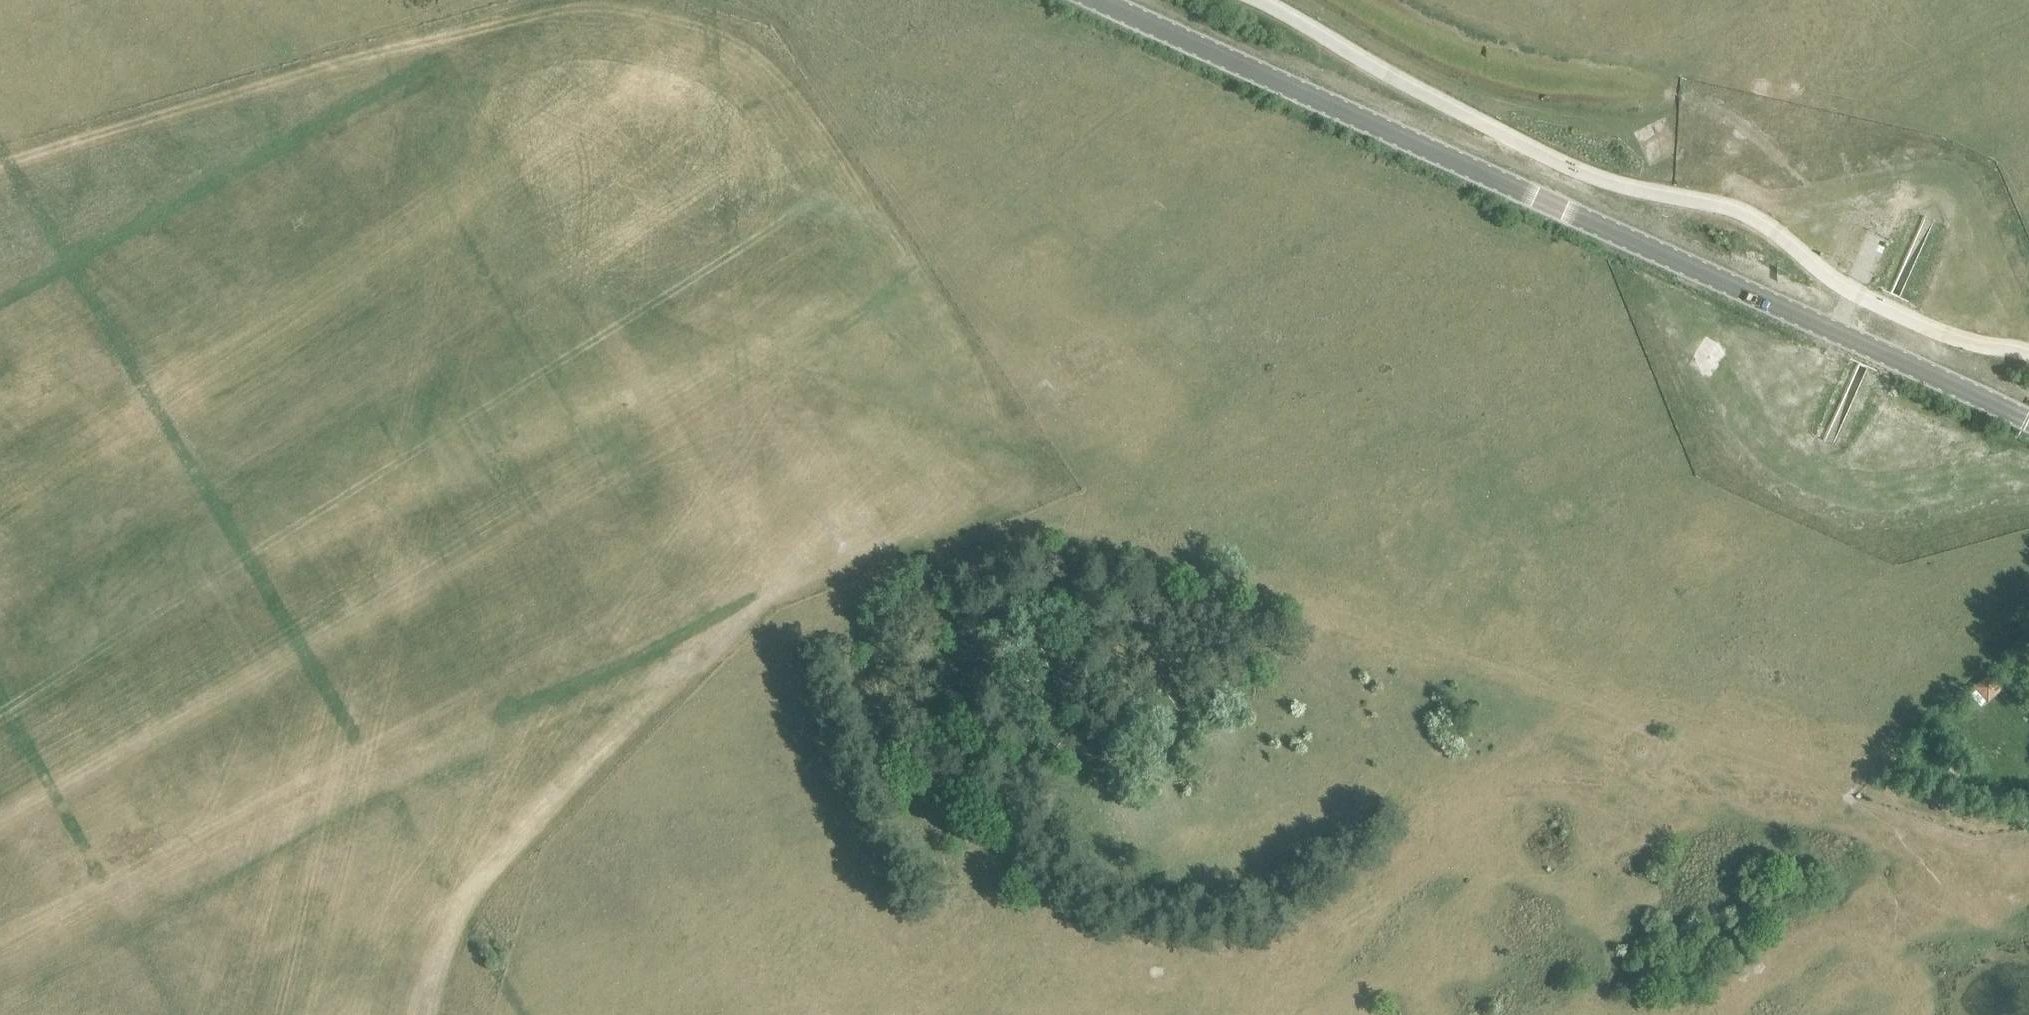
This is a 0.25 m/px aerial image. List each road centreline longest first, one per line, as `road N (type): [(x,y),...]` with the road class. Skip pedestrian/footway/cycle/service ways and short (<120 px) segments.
road 1 (tertiary): [(2028,422),(1095,0)]

